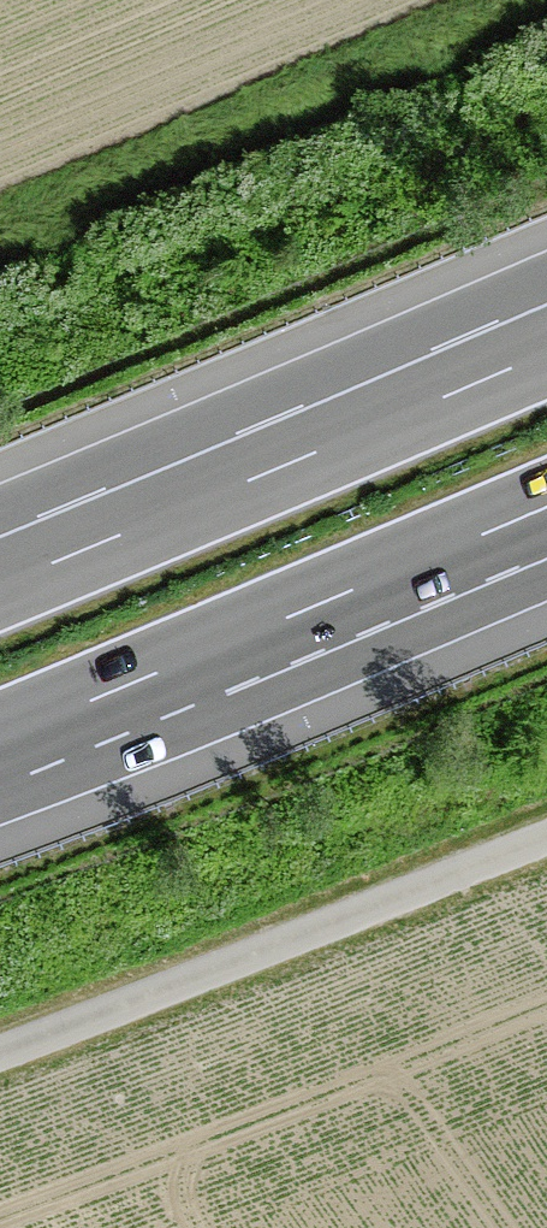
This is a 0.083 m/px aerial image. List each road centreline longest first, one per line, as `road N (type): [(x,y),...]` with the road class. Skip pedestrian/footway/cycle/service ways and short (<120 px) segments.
road 1 (motorway): [(0,739),(546,506)]
road 2 (motorway): [(546,352),(0,584)]
road 3 (track): [(546,829),(0,1039)]

